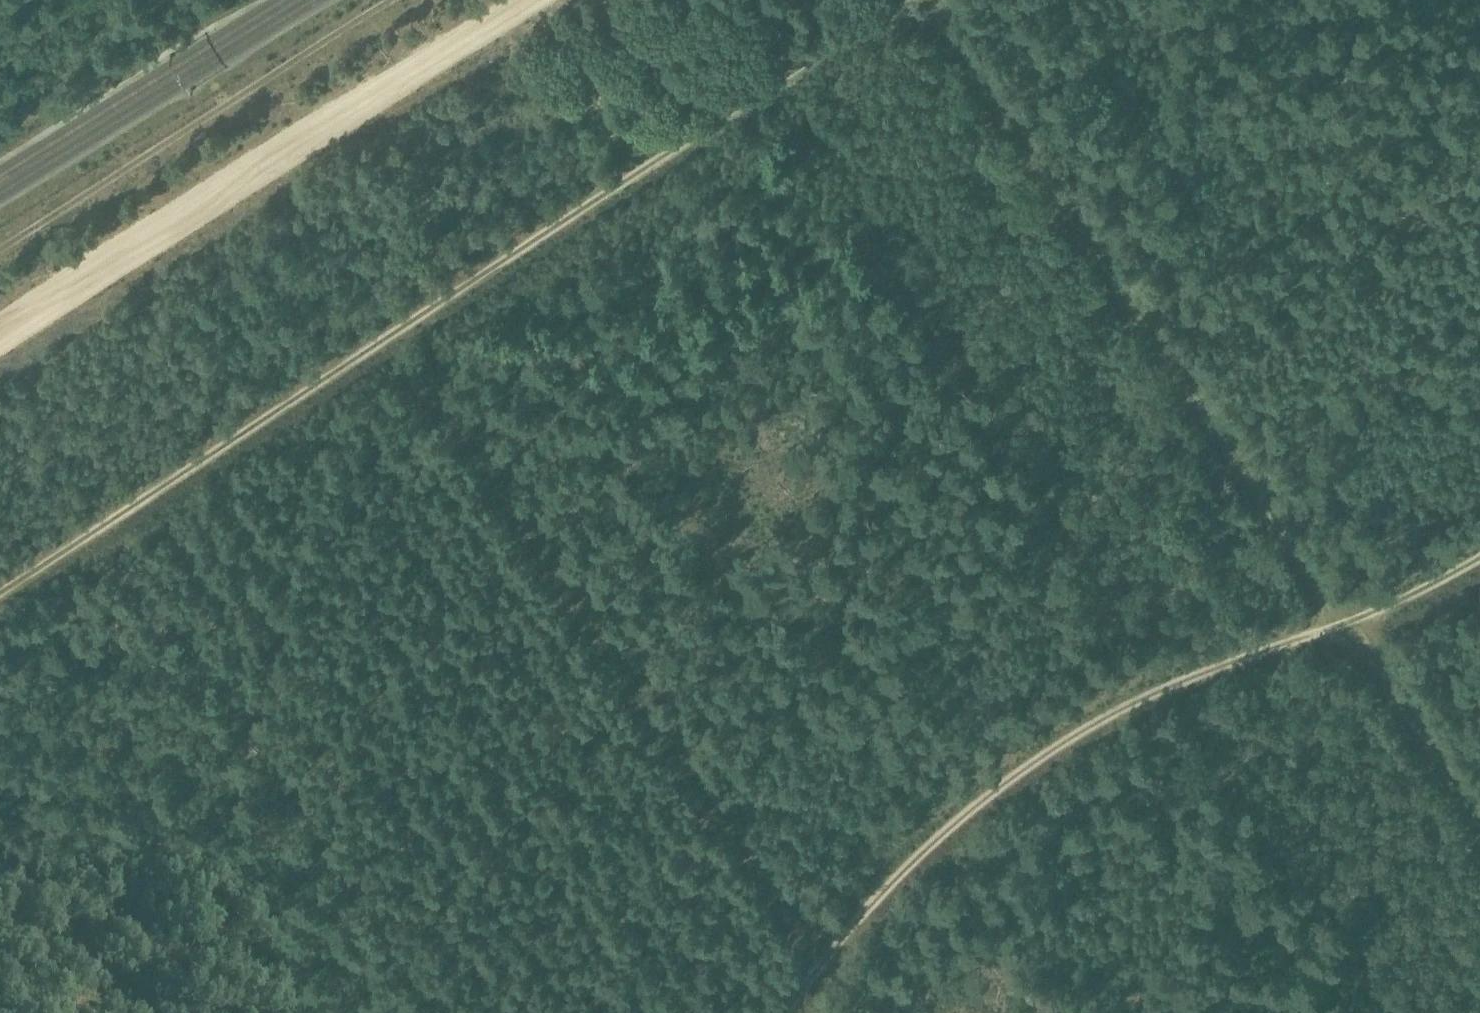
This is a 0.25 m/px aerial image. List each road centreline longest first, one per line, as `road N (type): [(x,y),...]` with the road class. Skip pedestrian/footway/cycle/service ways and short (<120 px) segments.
road 1 (track): [(0,250),(390,0)]

